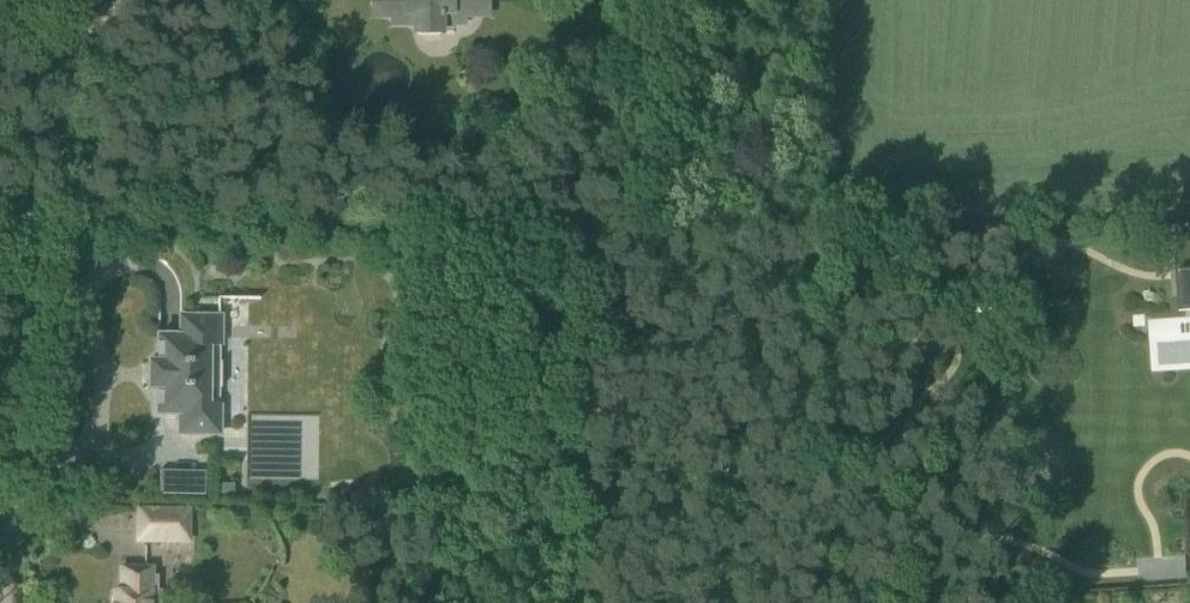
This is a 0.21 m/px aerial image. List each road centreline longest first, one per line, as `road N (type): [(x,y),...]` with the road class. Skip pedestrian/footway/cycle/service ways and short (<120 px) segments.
road 1 (track): [(817,214),(53,163),(72,61)]
road 2 (residential): [(0,602),(20,279),(53,163)]
road 3 (track): [(849,602),(817,214)]
road 4 (track): [(817,214),(1189,217)]

